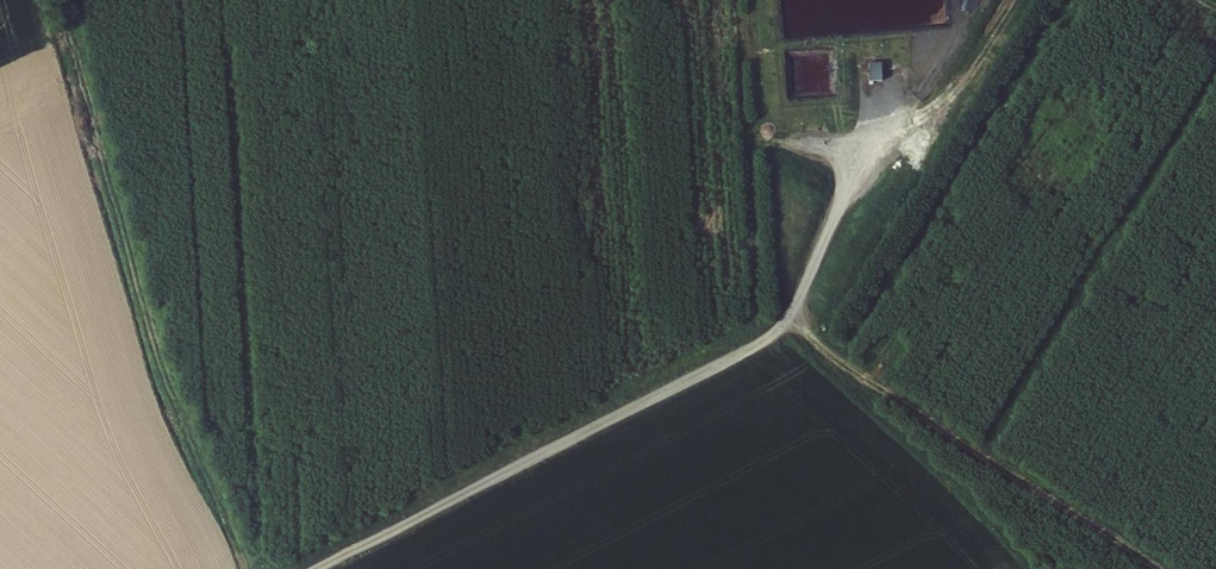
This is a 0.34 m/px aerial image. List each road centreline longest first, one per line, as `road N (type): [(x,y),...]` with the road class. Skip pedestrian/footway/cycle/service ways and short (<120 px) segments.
road 1 (track): [(324,568),(772,341),(792,317),(860,145)]
road 2 (track): [(40,0),(147,384),(201,511),(238,568)]

